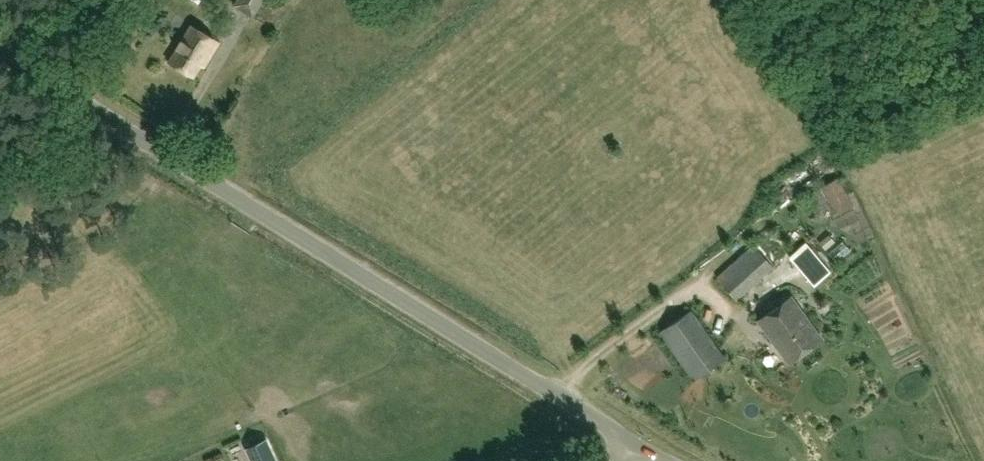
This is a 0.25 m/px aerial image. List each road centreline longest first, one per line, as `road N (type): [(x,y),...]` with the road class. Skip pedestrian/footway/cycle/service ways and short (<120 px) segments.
road 1 (unclassified): [(636,445),(0,54)]

